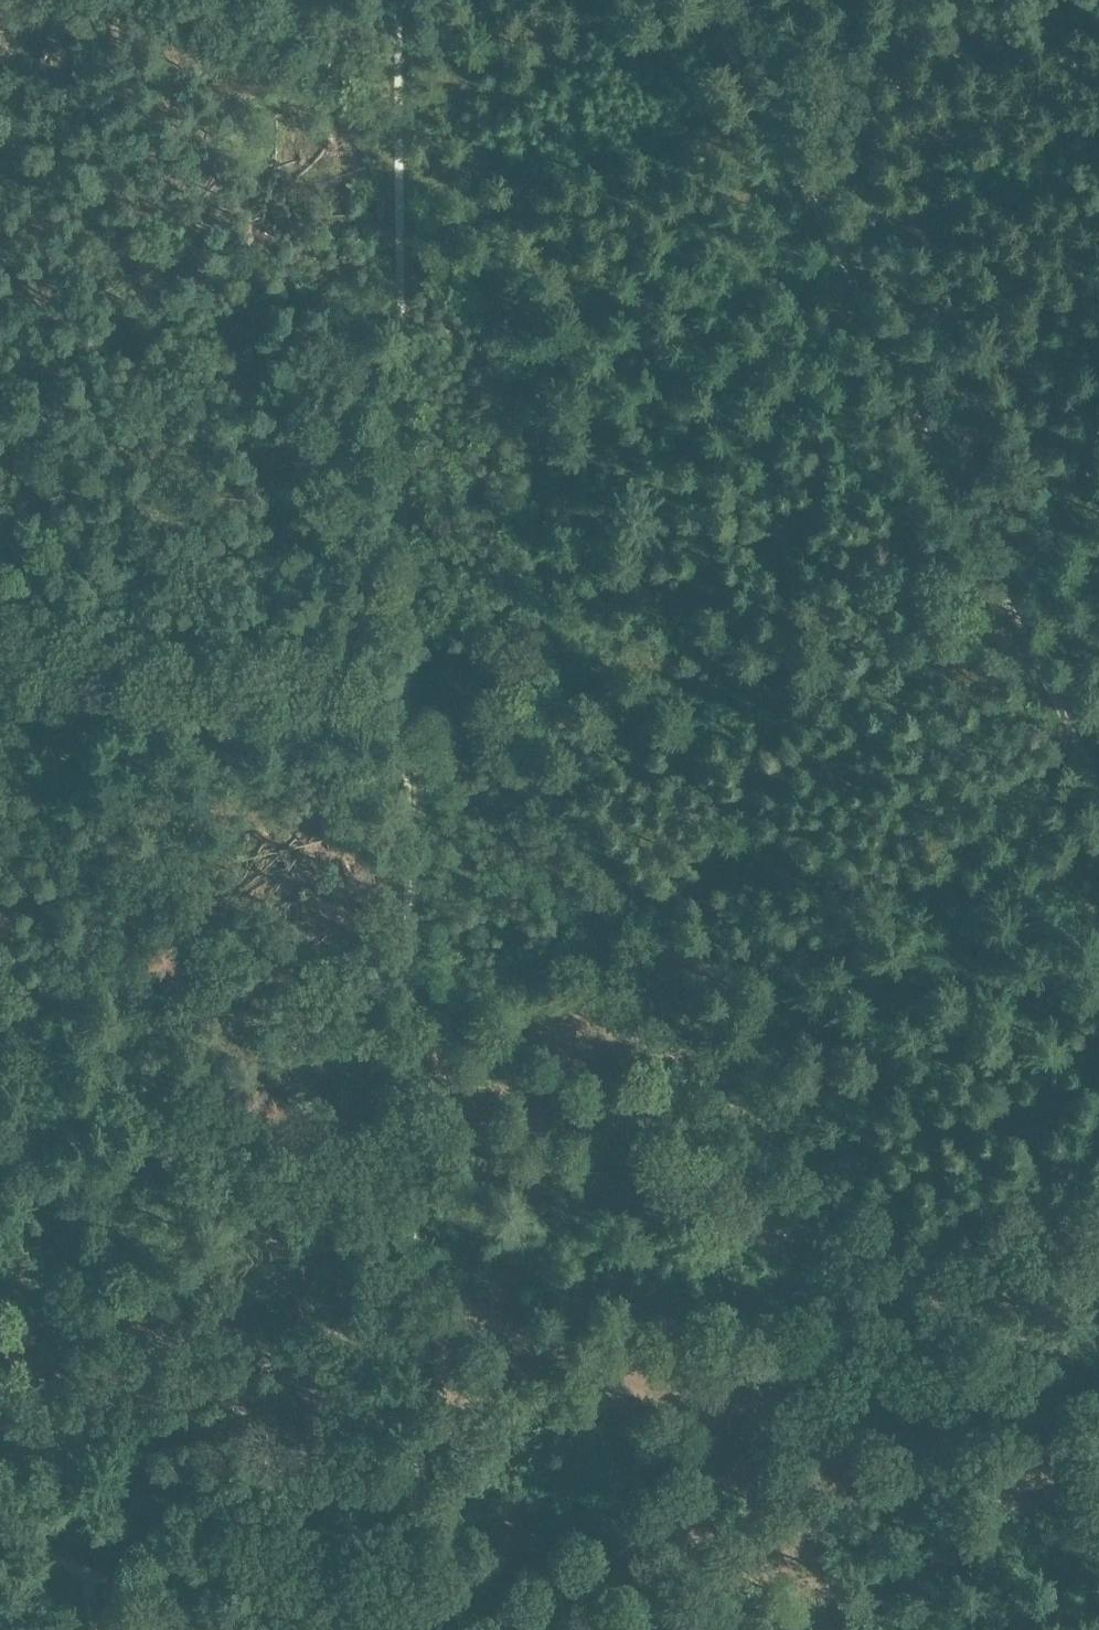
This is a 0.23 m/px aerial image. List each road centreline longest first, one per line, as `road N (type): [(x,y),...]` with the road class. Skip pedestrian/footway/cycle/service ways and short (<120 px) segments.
road 1 (track): [(701,0),(1098,782)]
road 2 (track): [(507,1629),(1098,1243)]
road 3 (track): [(387,697),(0,639)]
road 4 (track): [(0,1539),(251,1629)]
road 5 (track): [(0,225),(123,0)]
road 6 (track): [(890,0),(819,236)]

